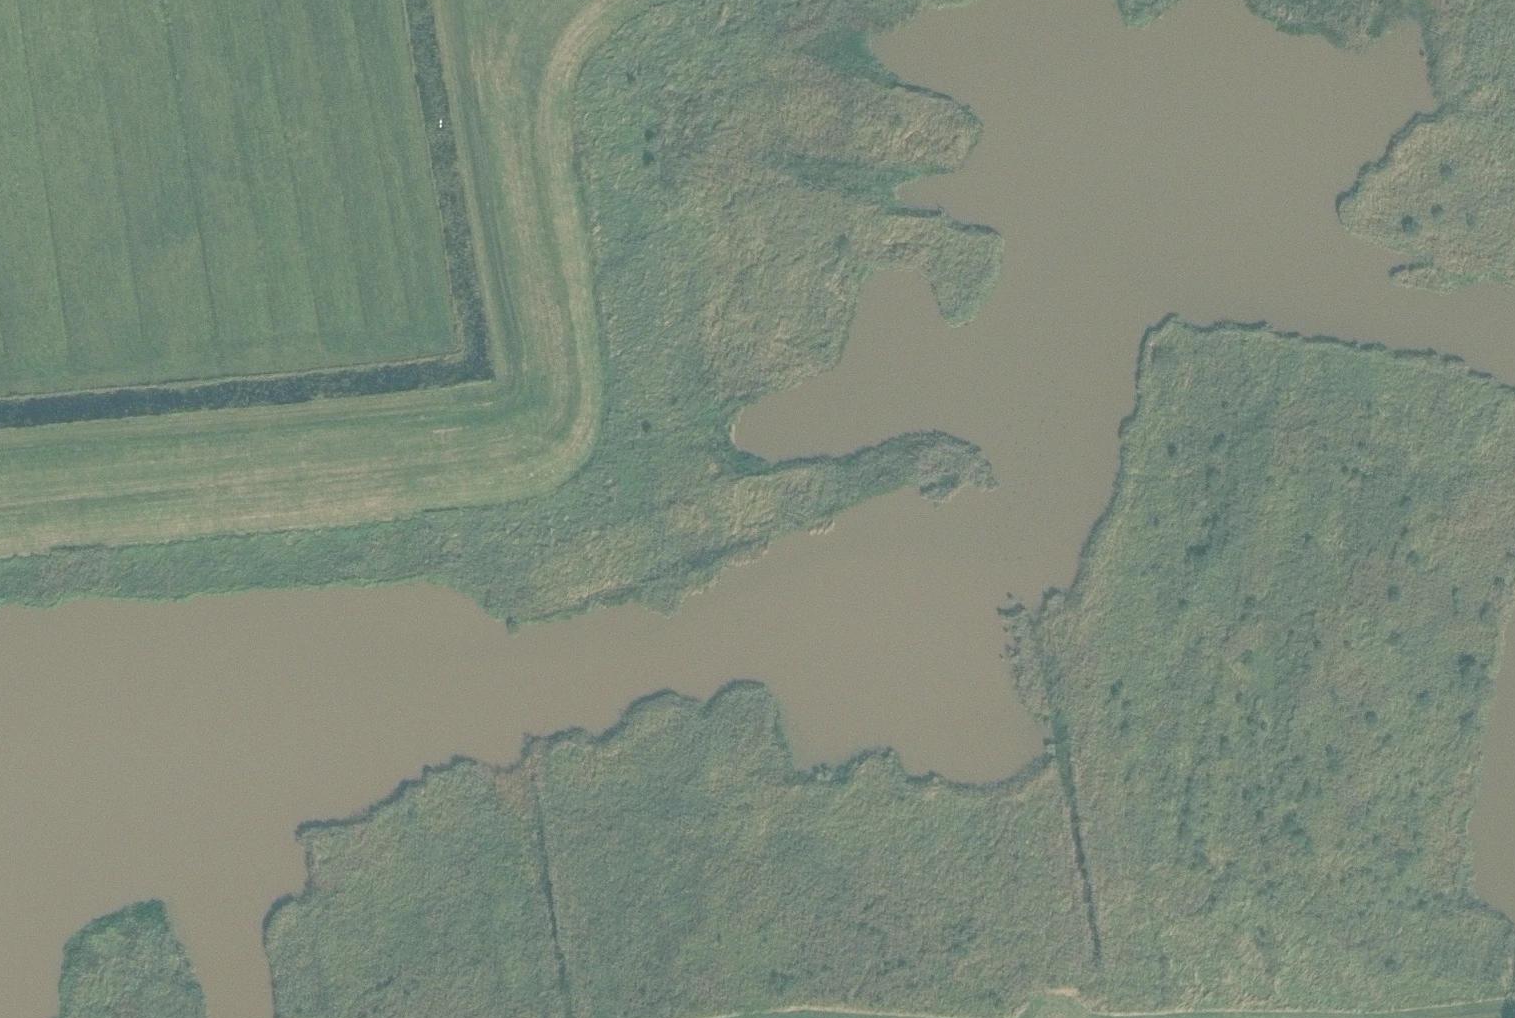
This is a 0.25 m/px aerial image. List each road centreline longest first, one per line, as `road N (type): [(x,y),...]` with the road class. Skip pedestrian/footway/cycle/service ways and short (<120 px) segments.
road 1 (track): [(565,0),(535,51),(532,93),(573,402),(550,449),(515,463),(0,517)]

